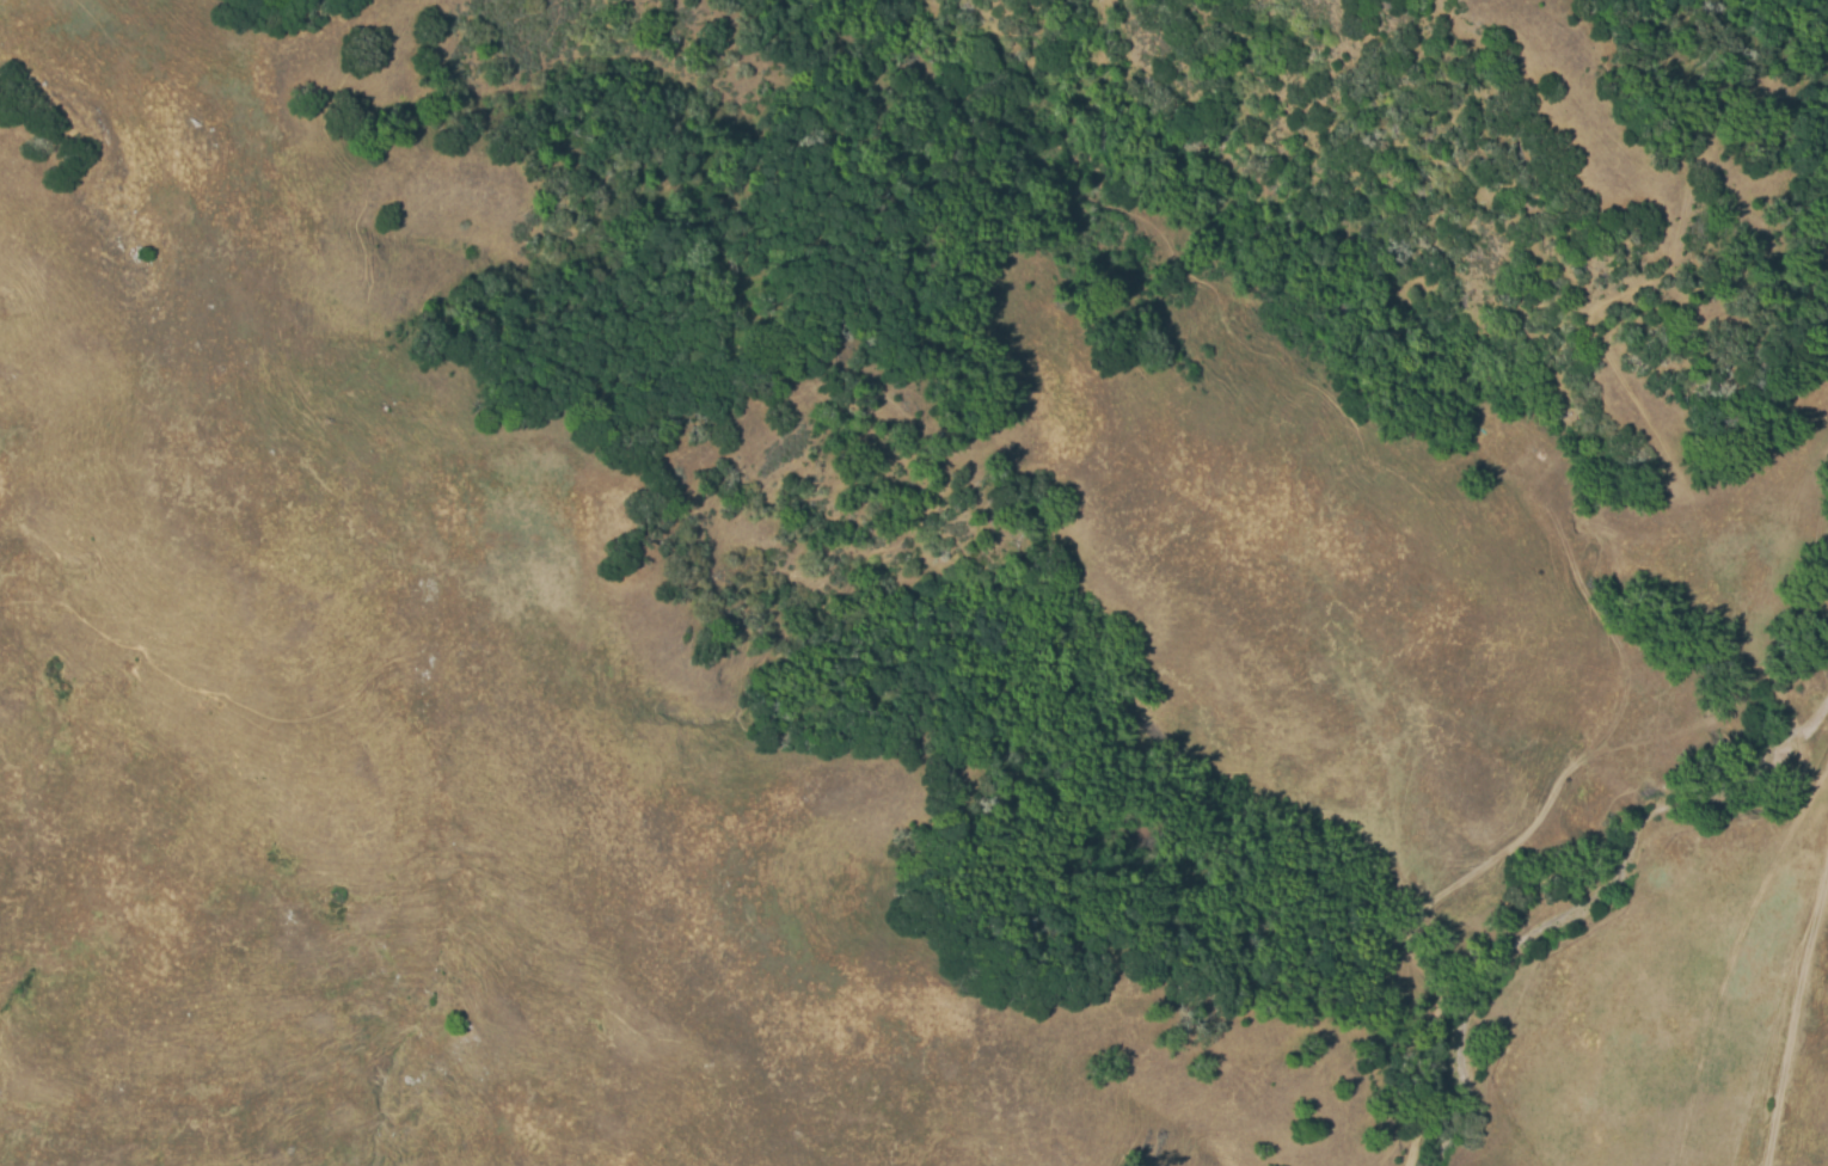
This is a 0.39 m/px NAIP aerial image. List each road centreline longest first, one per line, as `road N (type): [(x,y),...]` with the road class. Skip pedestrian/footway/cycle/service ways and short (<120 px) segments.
road 1 (residential): [(1827,793),(1750,1060),(1738,1165)]

